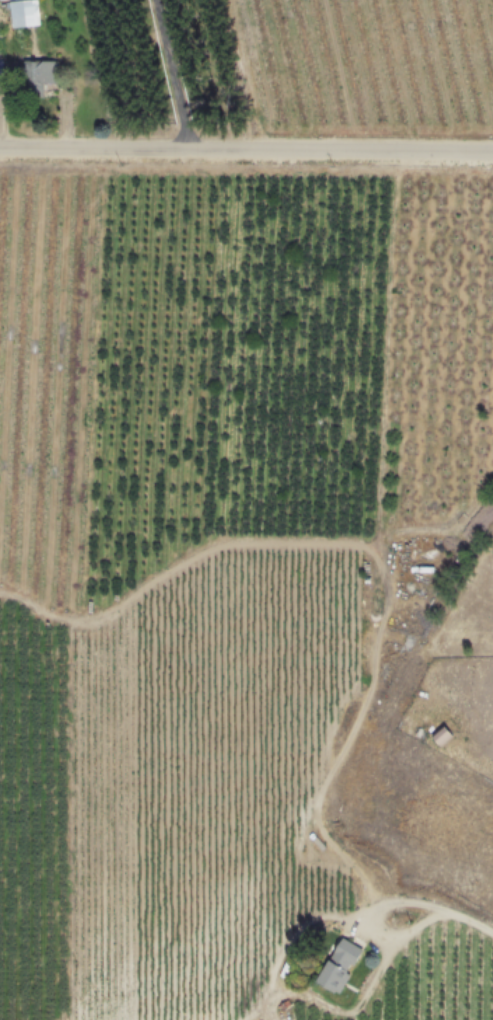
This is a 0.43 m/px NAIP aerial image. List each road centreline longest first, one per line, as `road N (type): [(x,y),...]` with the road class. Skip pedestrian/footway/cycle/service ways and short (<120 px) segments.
road 1 (residential): [(0,591),(82,627),(220,554),(280,546),(373,553),(373,689),(320,800),(316,841),(374,901),(433,907),(492,937)]
road 2 (residential): [(492,154),(0,154)]

